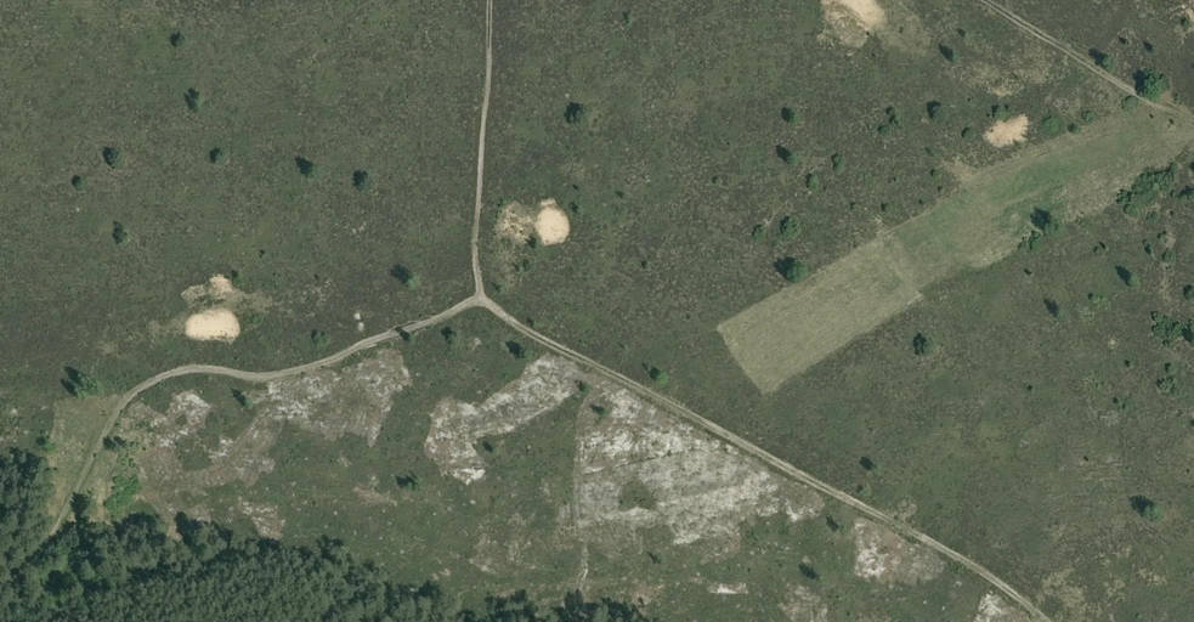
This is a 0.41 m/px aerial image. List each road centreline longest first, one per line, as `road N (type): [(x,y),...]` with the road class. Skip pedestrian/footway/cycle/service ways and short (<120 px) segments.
road 1 (track): [(1049,621),(973,565),(535,335),(482,297)]
road 2 (track): [(0,579),(23,572),(40,553),(117,414),(139,389),(188,370),(267,377),(316,365),(482,297)]
road 3 (track): [(482,297),(476,236),(491,0)]
road 4 (track): [(987,0),(1193,127)]

